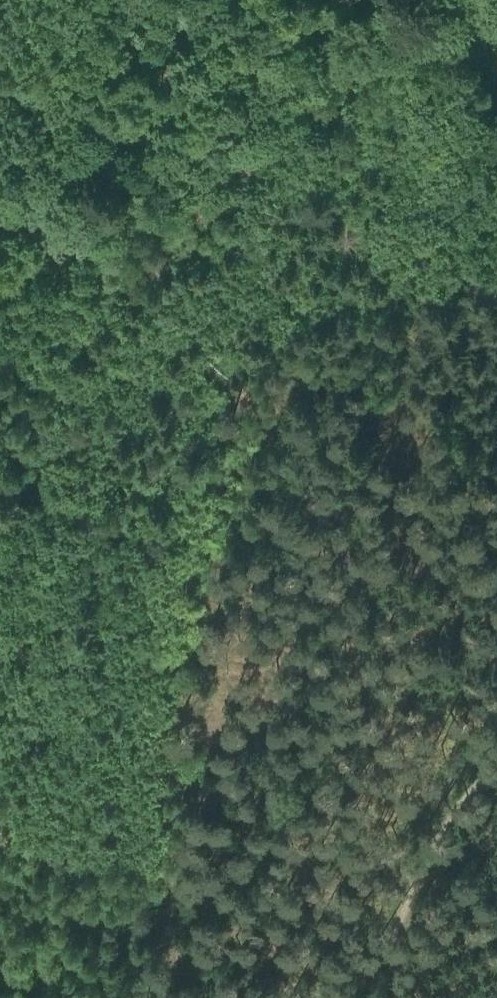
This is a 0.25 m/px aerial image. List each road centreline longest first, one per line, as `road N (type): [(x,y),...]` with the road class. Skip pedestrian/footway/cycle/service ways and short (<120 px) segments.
road 1 (track): [(0,218),(338,0)]

